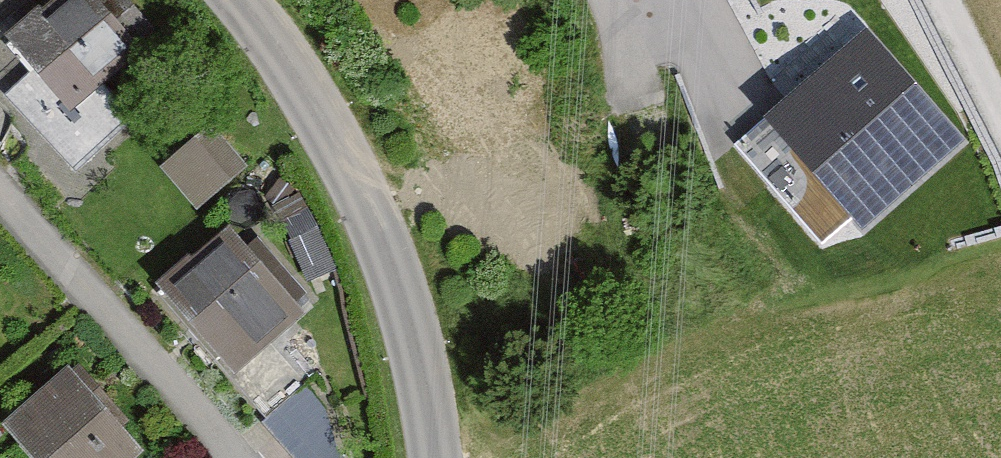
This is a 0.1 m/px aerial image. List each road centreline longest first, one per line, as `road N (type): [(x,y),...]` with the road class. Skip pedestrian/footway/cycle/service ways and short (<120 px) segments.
road 1 (tertiary): [(240,0),(306,89),(396,271),(437,457)]
road 2 (residential): [(231,457),(198,409),(0,188)]
road 3 (track): [(1000,120),(939,0)]

